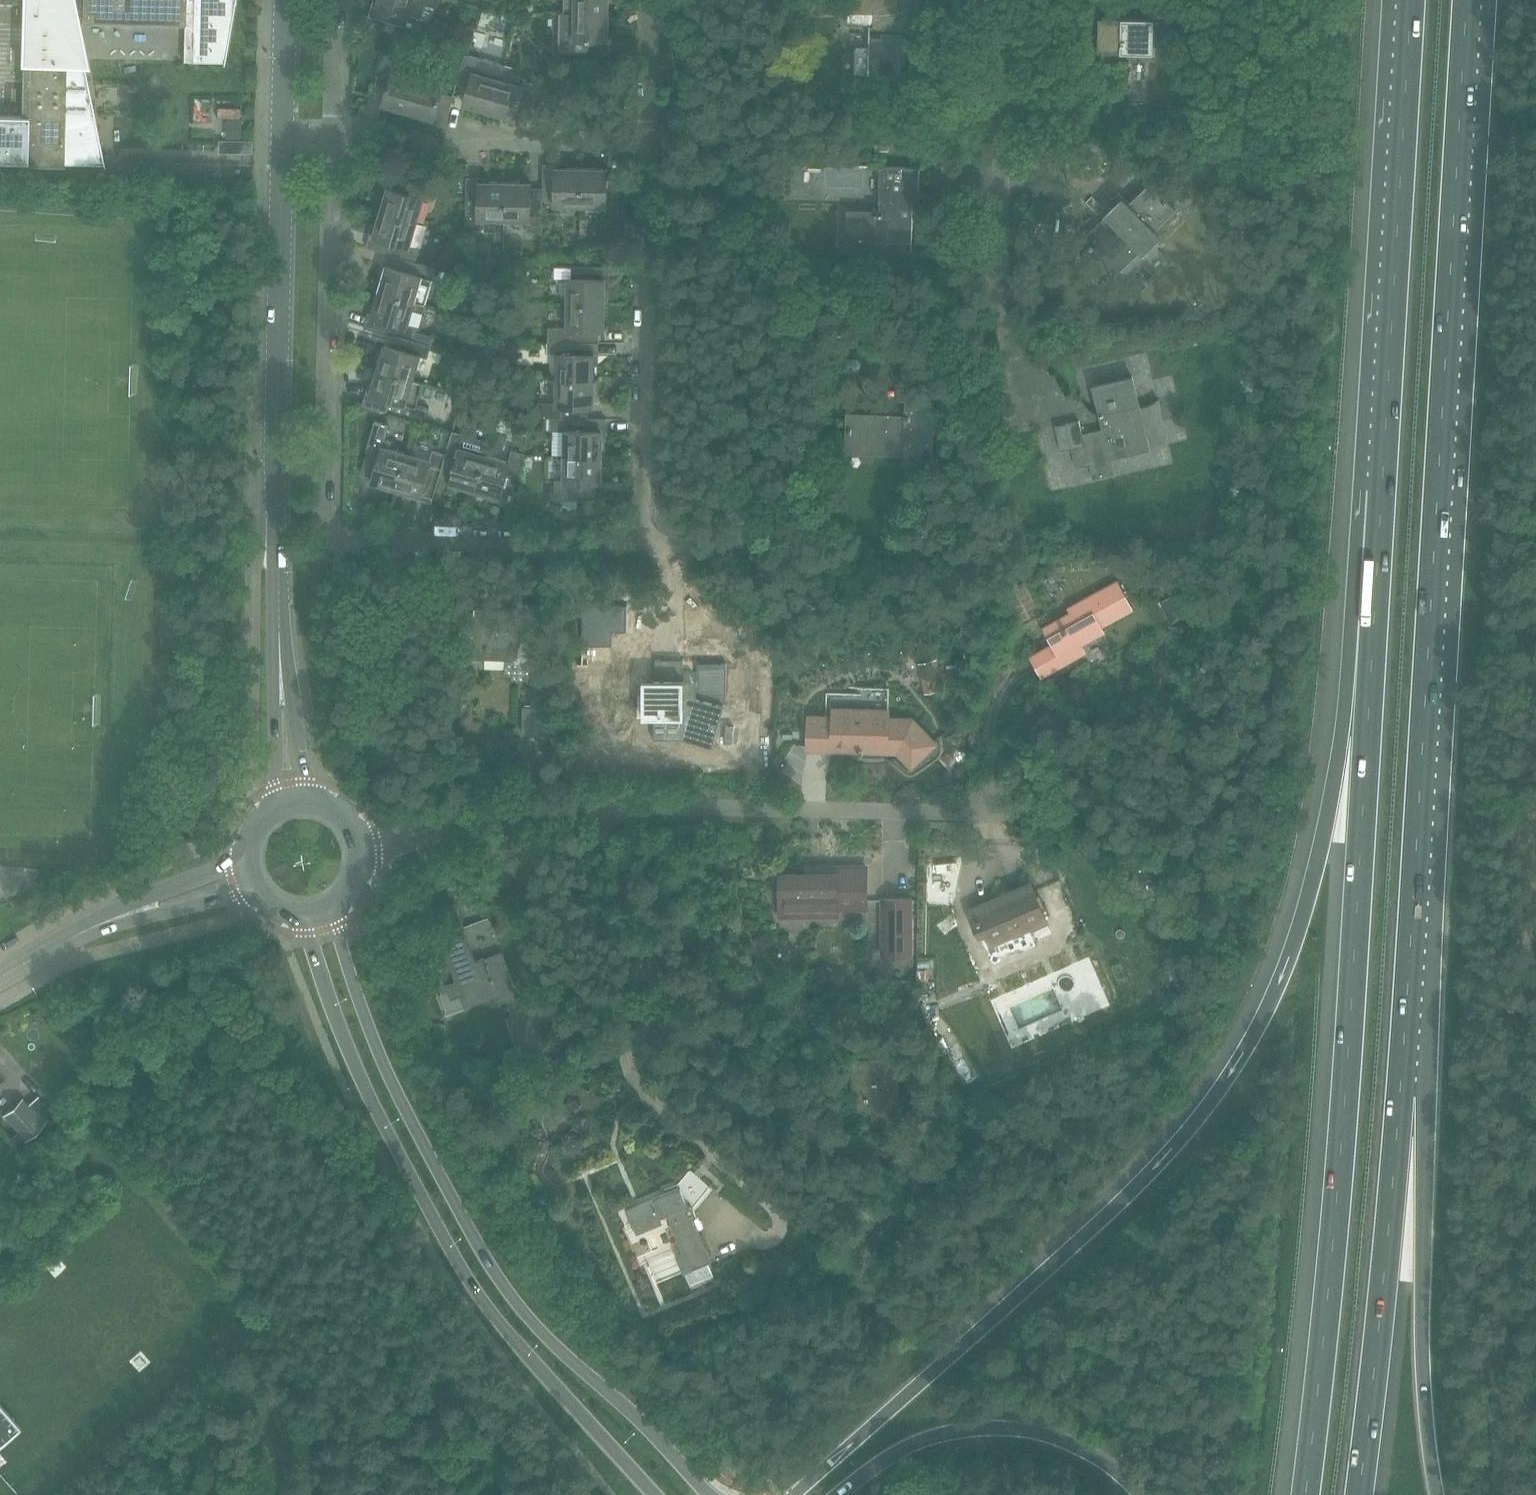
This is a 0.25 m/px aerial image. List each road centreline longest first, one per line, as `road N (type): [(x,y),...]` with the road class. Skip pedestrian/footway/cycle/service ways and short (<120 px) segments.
road 1 (motorway): [(1400,1096),(1467,0)]
road 2 (motorway): [(1371,698),(1287,966),(1253,1039),(1210,1102),(1062,1257),(795,1494)]
road 3 (motorway): [(1371,698),(1332,1264),(1305,1494)]
road 4 (residential): [(634,551),(320,537),(332,141)]
road 5 (secondary): [(707,1494),(507,1287),(412,1118),(356,991),(332,905)]
road 6 (motorway): [(1411,0),(1371,698)]
road 7 (secondary): [(298,913),(378,1114),(439,1228),(493,1305),(658,1494)]
road 8 (tertiary): [(280,636),(283,141)]
road 9 (residential): [(643,146),(634,551)]
road 10 (motorway): [(1359,1494),(1400,1096)]
road 11 (motorway): [(1438,1494),(1400,1096)]
road 12 (residential): [(602,812),(947,818),(983,810)]
road 13 (motorway): [(838,1494),(900,1451),(1008,1433),(1091,1461),(1130,1494)]
road 14 (residential): [(332,141),(643,146)]
road 15 (residential): [(1001,310),(1000,0)]
road 16 (residential): [(376,832),(405,818),(602,812)]
road 17 (track): [(658,1022),(668,1049),(703,1089),(833,1154)]
road 18 (residential): [(658,1022),(602,812)]
road 19 (tertiary): [(280,636),(274,807)]
road 20 (tertiary): [(311,800),(280,636)]
road 21 (secondary): [(108,921),(260,894)]
road 22 (secondary): [(246,857),(108,921)]
road 23 (residential): [(646,0),(643,146)]
road 24 (residential): [(332,141),(336,0)]
road 25 (tertiary): [(283,141),(286,0)]
road 26 (residential): [(634,551),(728,553),(743,547),(748,526)]
road 27 (secondary): [(0,978),(108,921)]

